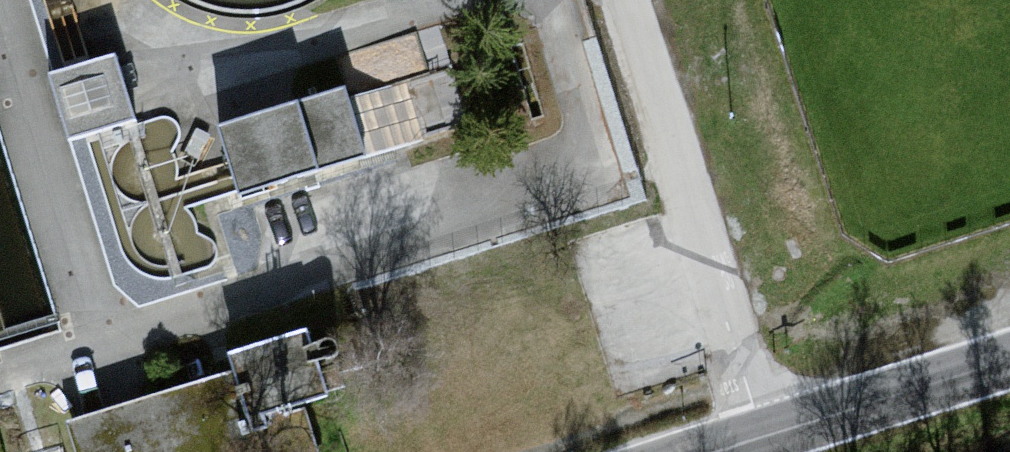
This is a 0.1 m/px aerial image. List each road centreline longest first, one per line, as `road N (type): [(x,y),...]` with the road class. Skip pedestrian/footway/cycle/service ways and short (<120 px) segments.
road 1 (residential): [(616,0),(763,441)]
road 2 (residential): [(1009,362),(763,441)]

